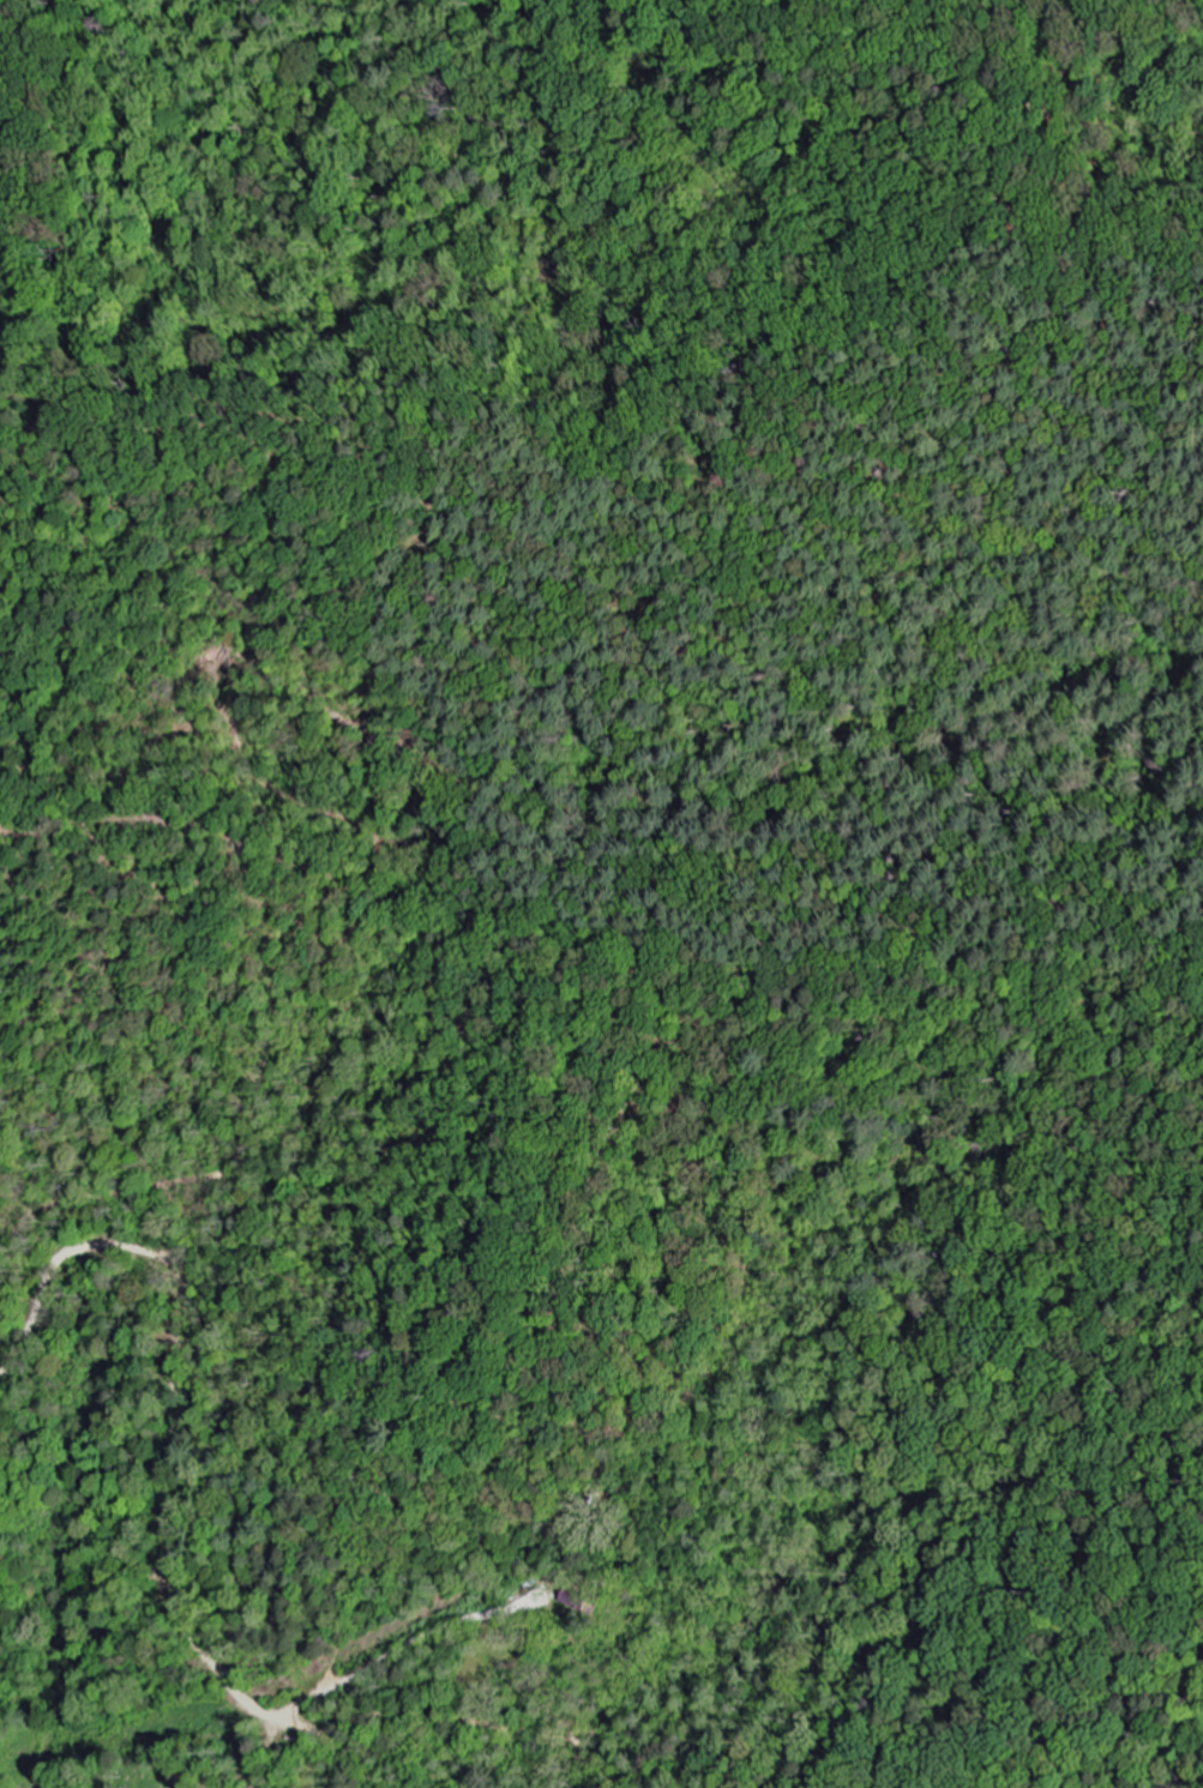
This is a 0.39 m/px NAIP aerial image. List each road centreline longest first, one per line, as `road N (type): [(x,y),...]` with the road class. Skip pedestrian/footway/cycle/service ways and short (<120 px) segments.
road 1 (residential): [(600,1787),(584,1747),(558,1732),(378,1711),(305,1729),(287,1723),(247,1698),(205,1646),(169,1587),(166,1565),(173,1337),(184,1281),(168,1253),(103,1235),(67,1250),(41,1283),(20,1349),(0,1378)]

